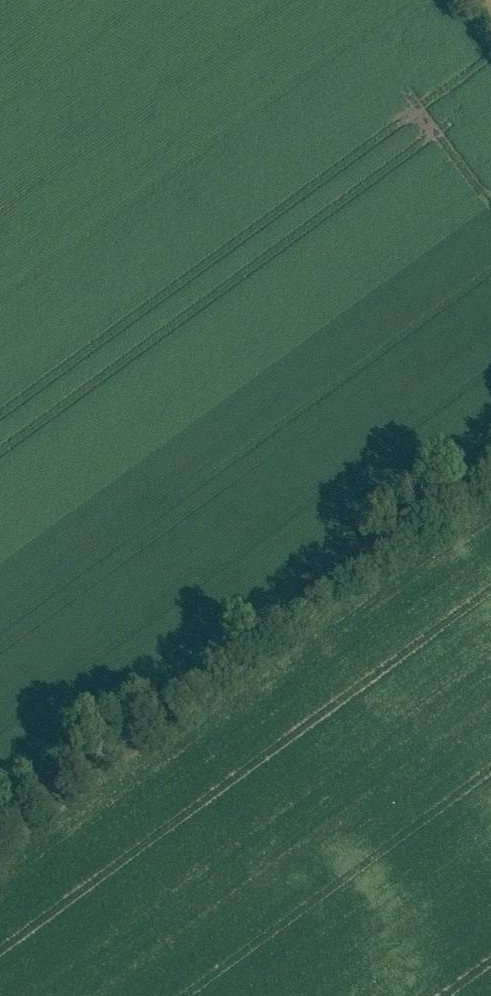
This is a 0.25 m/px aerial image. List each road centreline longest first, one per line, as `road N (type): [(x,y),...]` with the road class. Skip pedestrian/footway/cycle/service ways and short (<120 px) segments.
road 1 (unclassified): [(0,822),(490,459)]

